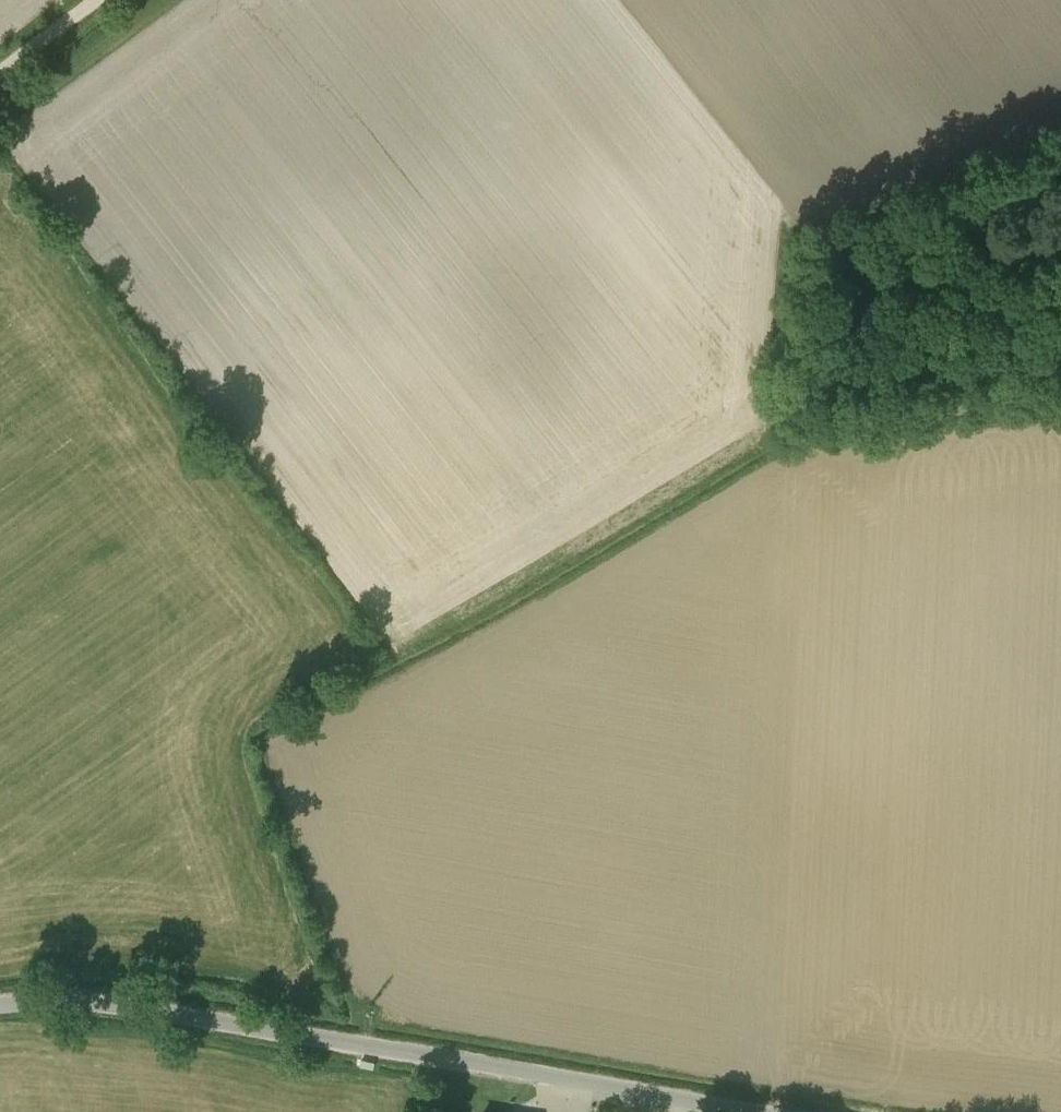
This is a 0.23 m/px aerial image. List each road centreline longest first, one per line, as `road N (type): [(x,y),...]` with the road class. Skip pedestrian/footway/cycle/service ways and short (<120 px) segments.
road 1 (unclassified): [(721,1111),(137,1014),(0,1002)]

